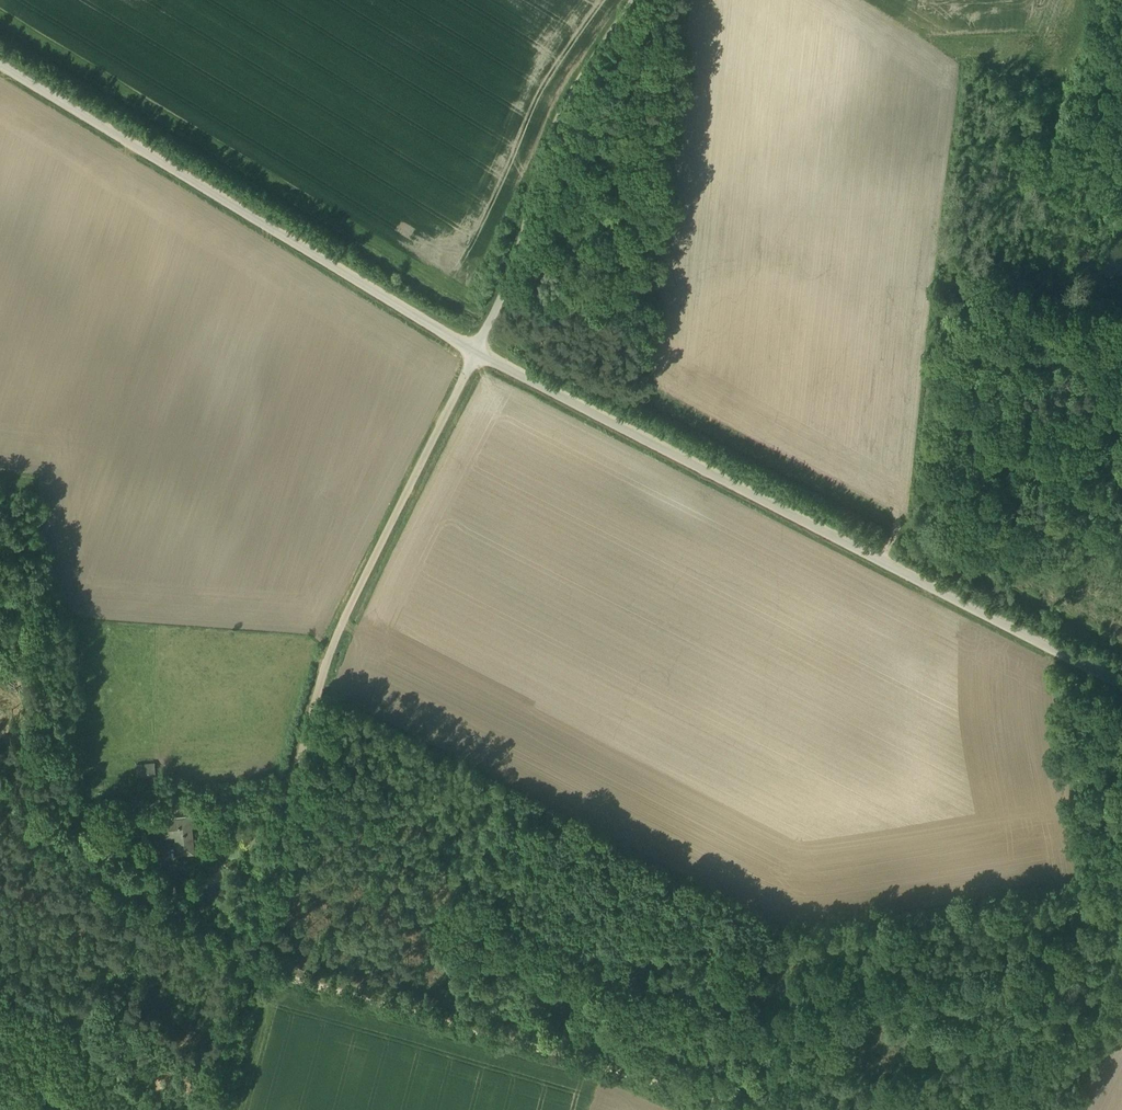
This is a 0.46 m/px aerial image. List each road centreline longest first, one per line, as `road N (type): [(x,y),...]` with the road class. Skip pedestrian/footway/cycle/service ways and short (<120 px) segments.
road 1 (unclassified): [(1121,685),(477,352)]
road 2 (unclassified): [(249,967),(327,660),(477,352)]
road 3 (unclassified): [(477,352),(0,64)]
road 4 (unclassified): [(249,967),(753,1109)]
road 5 (unclassified): [(635,0),(569,101),(477,352)]
road 6 (track): [(881,560),(896,530),(912,526),(940,539),(979,531),(1003,501)]
road 7 (unclassified): [(201,1109),(249,967)]

